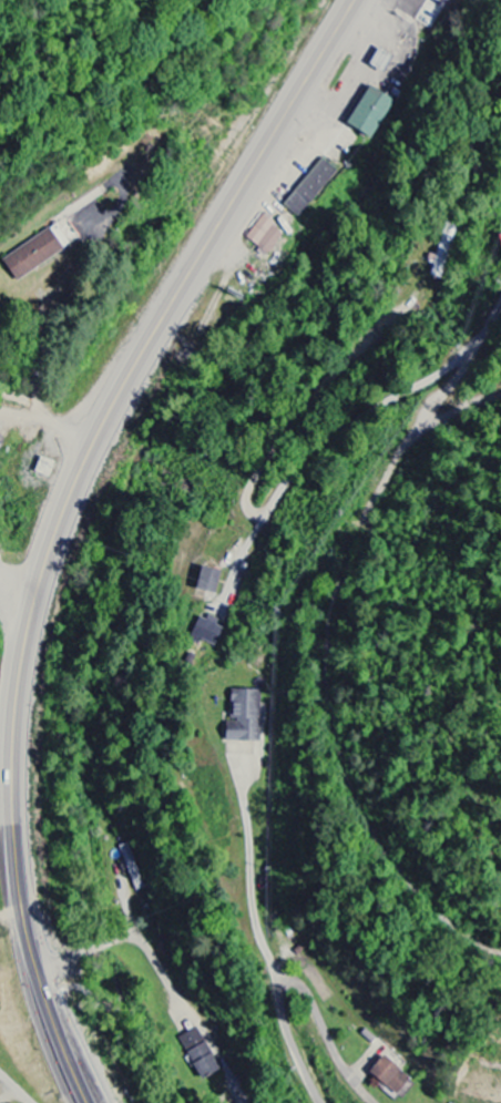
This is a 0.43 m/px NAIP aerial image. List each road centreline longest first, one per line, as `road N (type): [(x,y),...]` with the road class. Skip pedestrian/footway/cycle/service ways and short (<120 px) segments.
road 1 (trunk): [(86,1102),(45,999),(21,891),(13,756),(30,623),(67,504),(117,396),(355,0)]
road 2 (residential): [(322,1102),(280,1014),(285,985),(305,992),(345,1072),(372,1102)]
road 3 (residential): [(378,408),(453,365),(500,305)]

